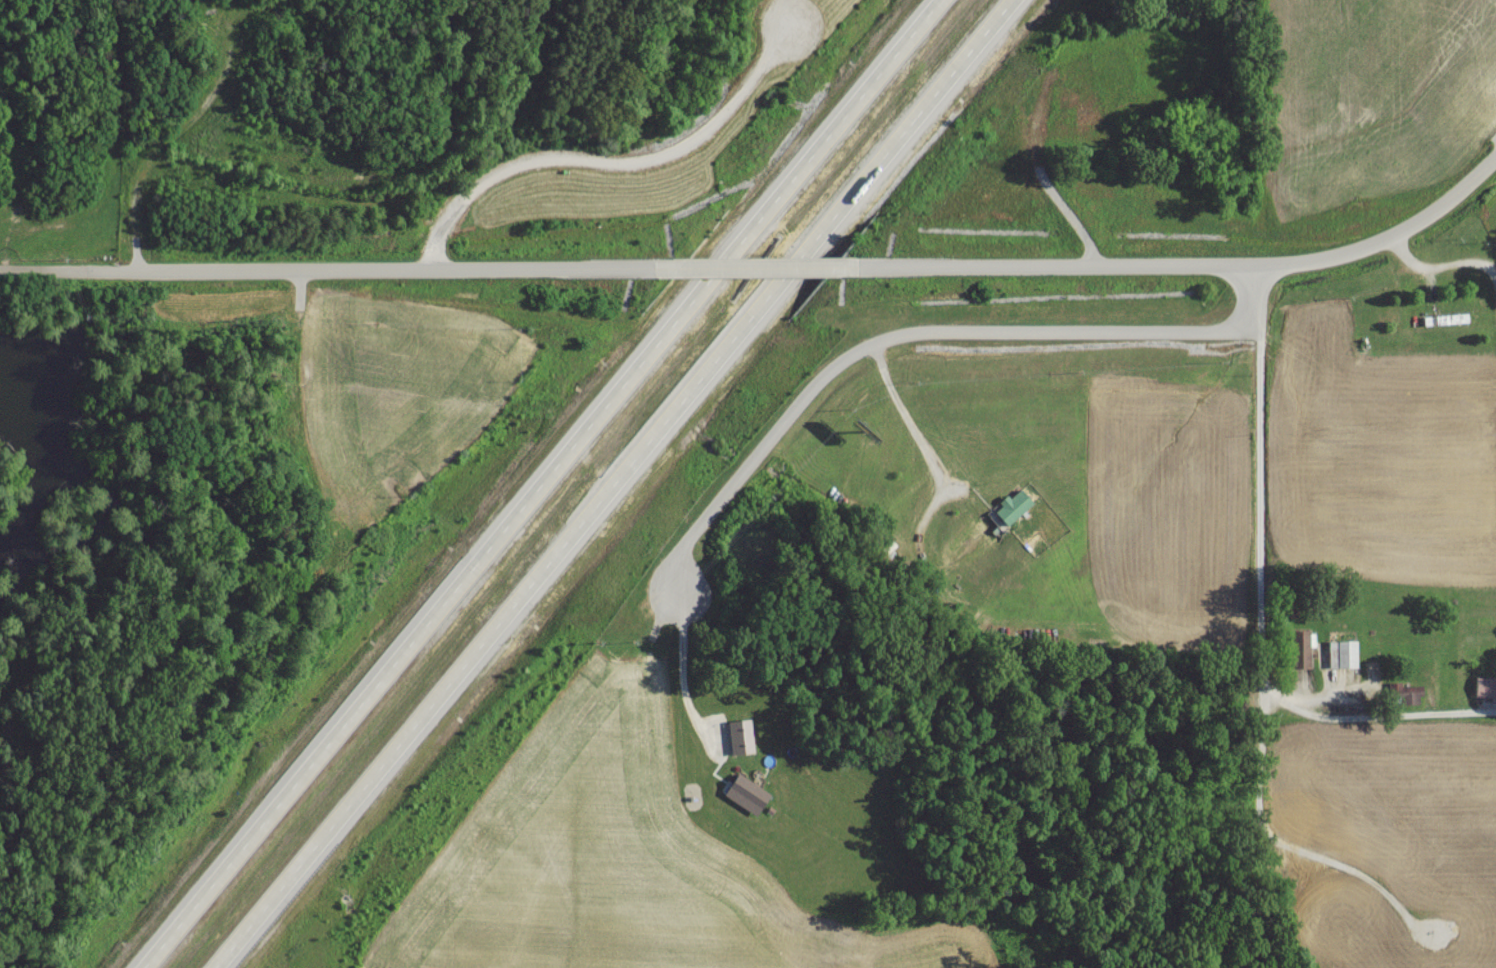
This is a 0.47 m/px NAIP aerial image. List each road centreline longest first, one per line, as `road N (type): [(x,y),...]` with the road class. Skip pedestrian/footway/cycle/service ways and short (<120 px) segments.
road 1 (motorway): [(932,0),(124,967)]
road 2 (motorway): [(217,967),(1007,0)]
road 3 (residential): [(679,596),(678,558),(839,363),(904,338),(1258,334)]
road 4 (residential): [(861,268),(1299,266),(1411,231),(1495,162)]
road 5 (residential): [(0,272),(646,272)]
road 6 (residential): [(432,274),(449,212),(531,162),(613,172),(671,161),(716,132),(787,32)]
road 7 (residential): [(1263,703),(1257,268)]
road 8 (residential): [(646,272),(861,268)]

